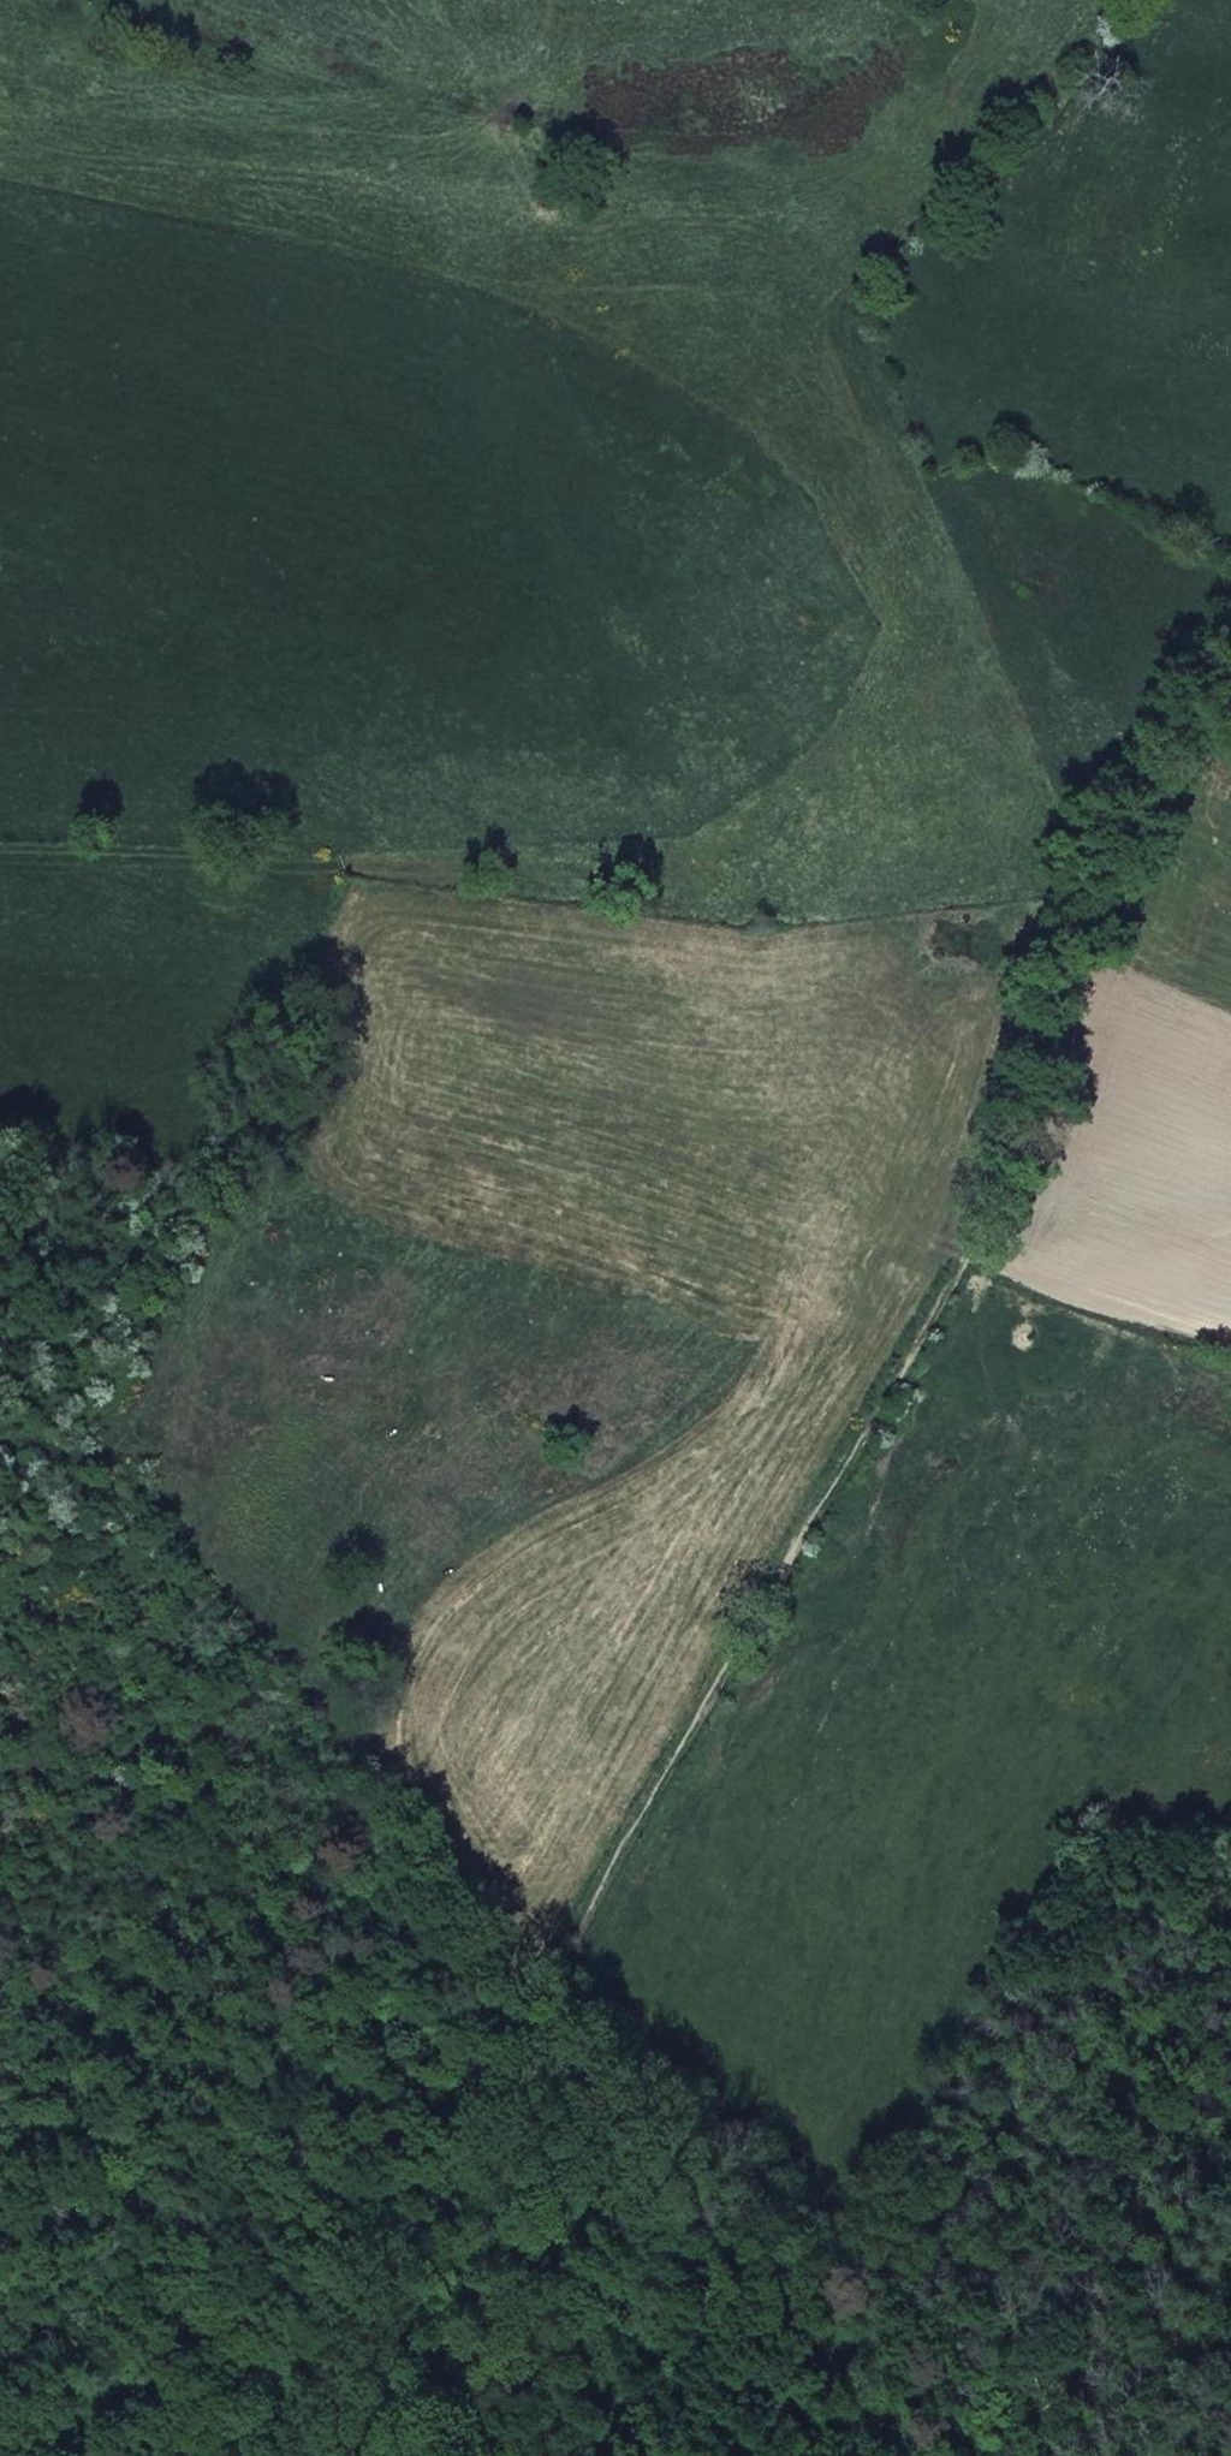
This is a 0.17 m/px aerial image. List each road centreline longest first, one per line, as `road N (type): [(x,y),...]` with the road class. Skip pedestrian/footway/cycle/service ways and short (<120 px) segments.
road 1 (track): [(9,2455),(385,2226),(503,2064)]
road 2 (track): [(248,2313),(0,2349)]

